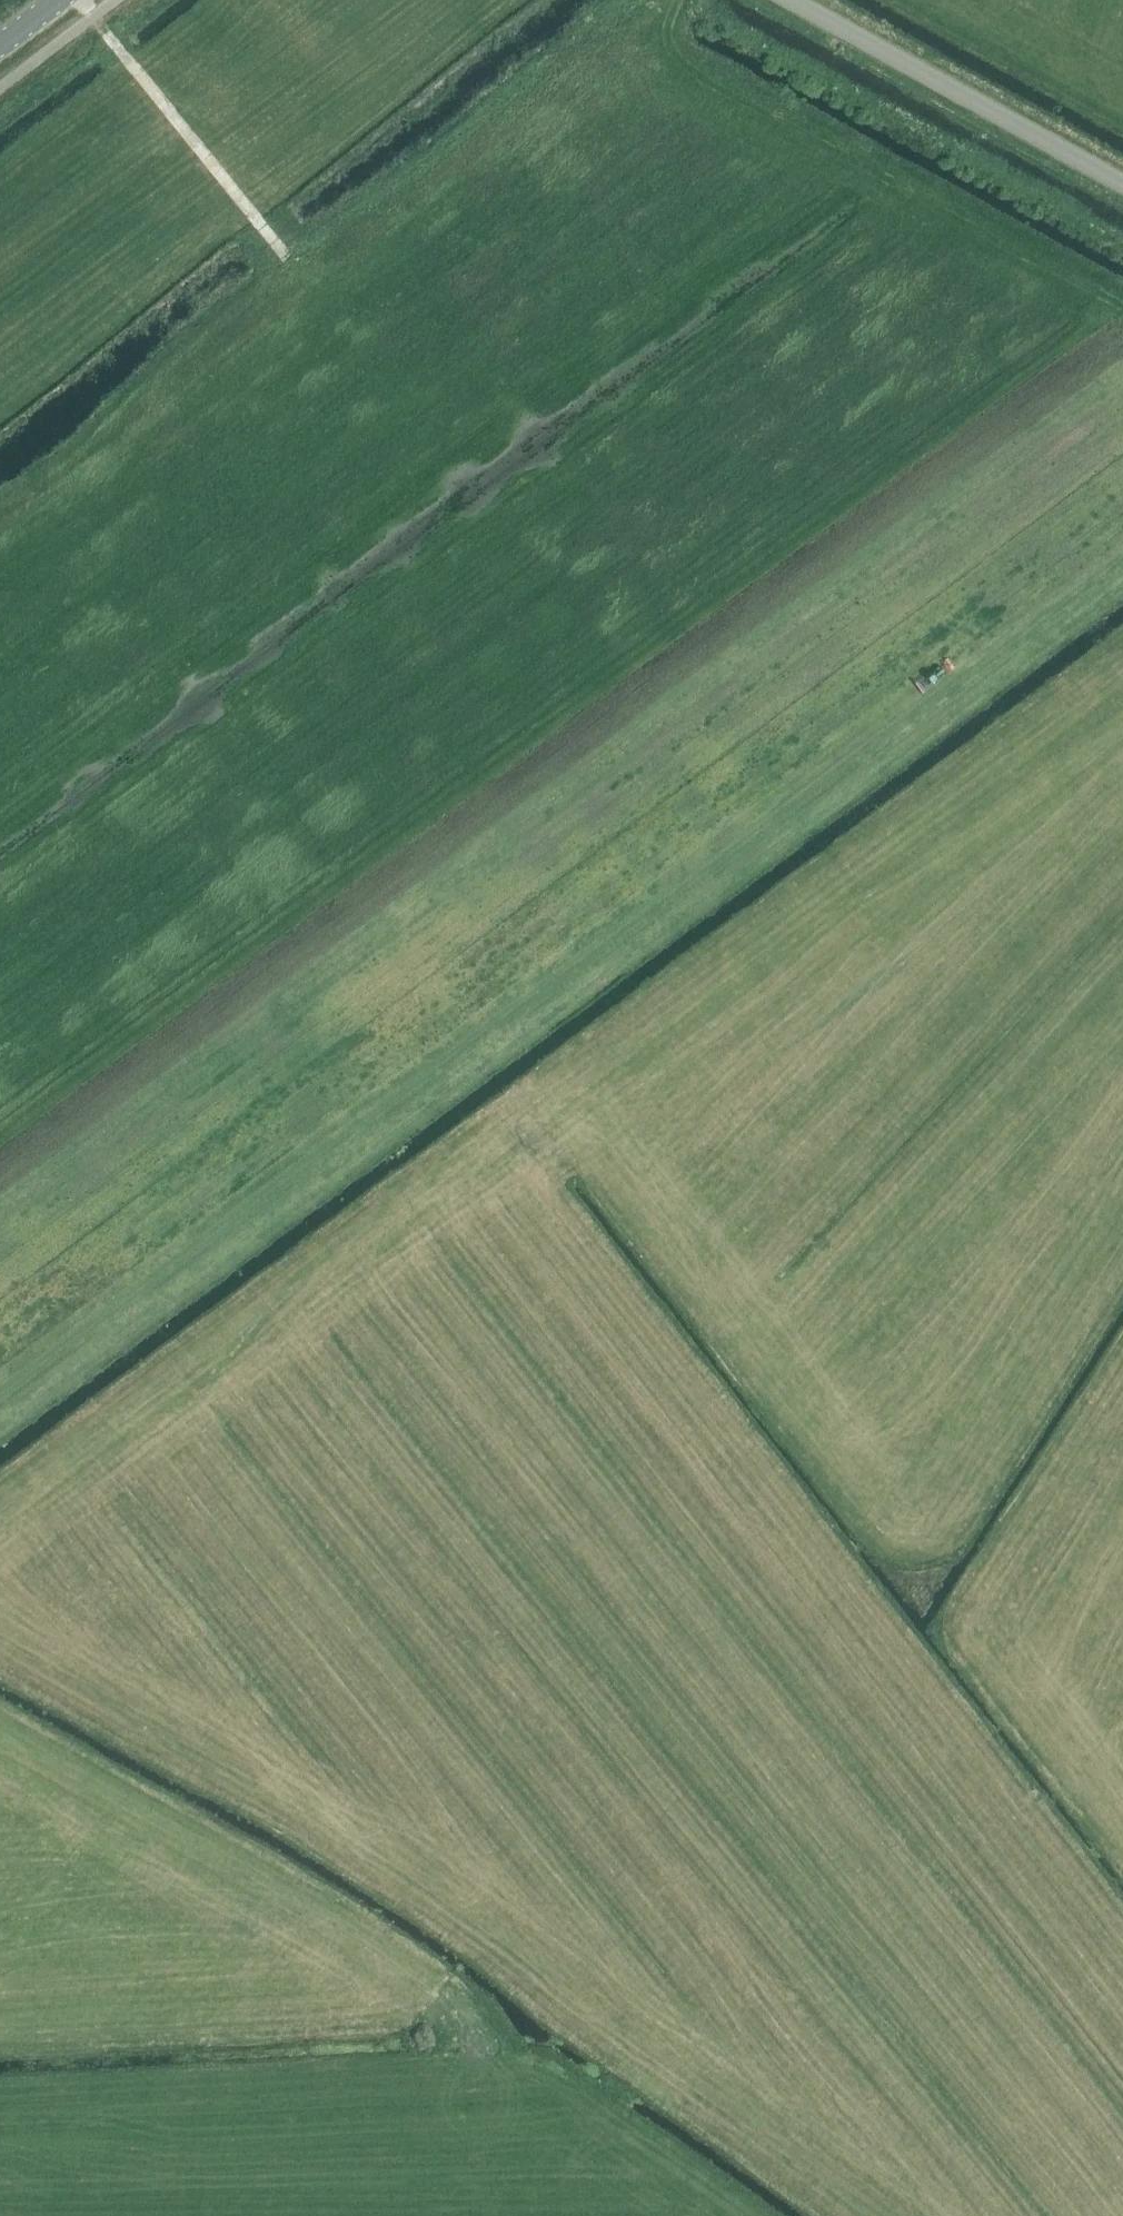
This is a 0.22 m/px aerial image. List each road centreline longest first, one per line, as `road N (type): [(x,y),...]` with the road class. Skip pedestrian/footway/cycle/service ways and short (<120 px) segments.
road 1 (unclassified): [(1122,184),(793,0)]

